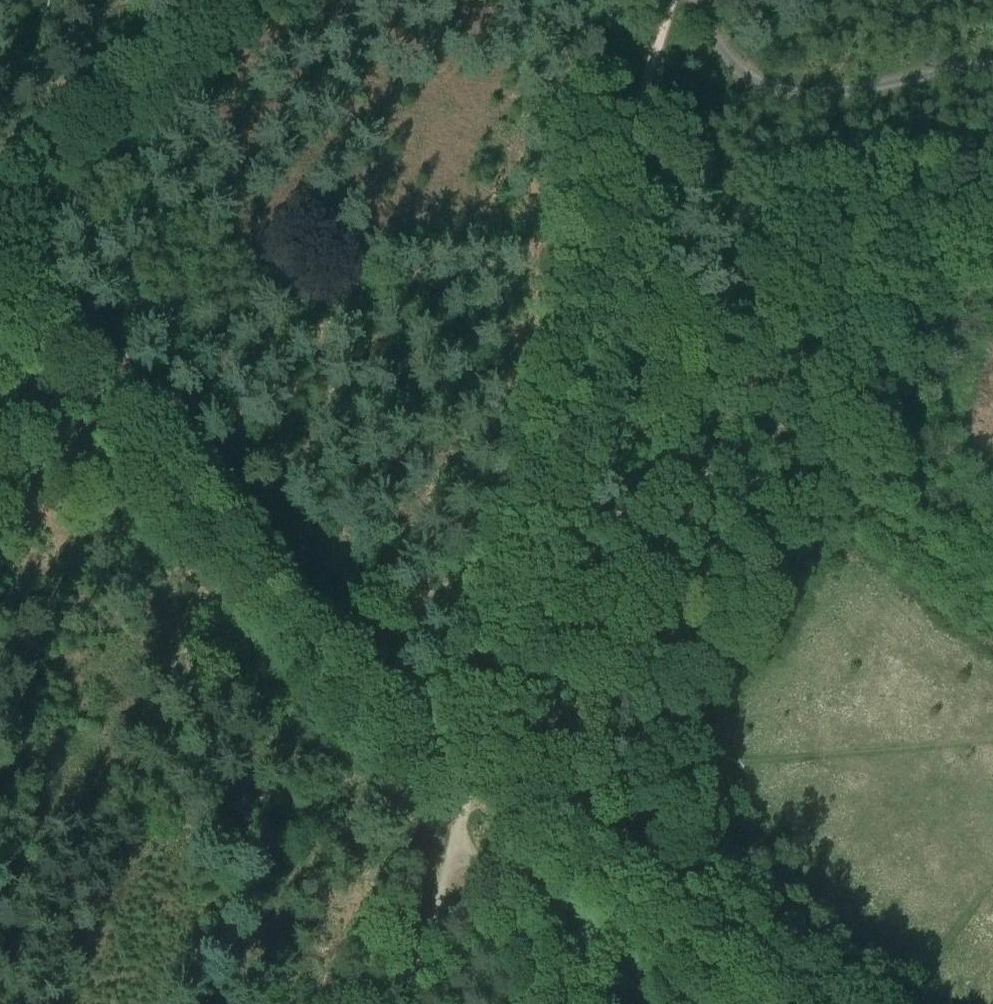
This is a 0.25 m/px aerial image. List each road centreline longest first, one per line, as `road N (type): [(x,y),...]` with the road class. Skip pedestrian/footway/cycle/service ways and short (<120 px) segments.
road 1 (track): [(670,0),(468,788)]
road 2 (unclassified): [(992,66),(793,95),(765,88),(722,55),(695,0)]

